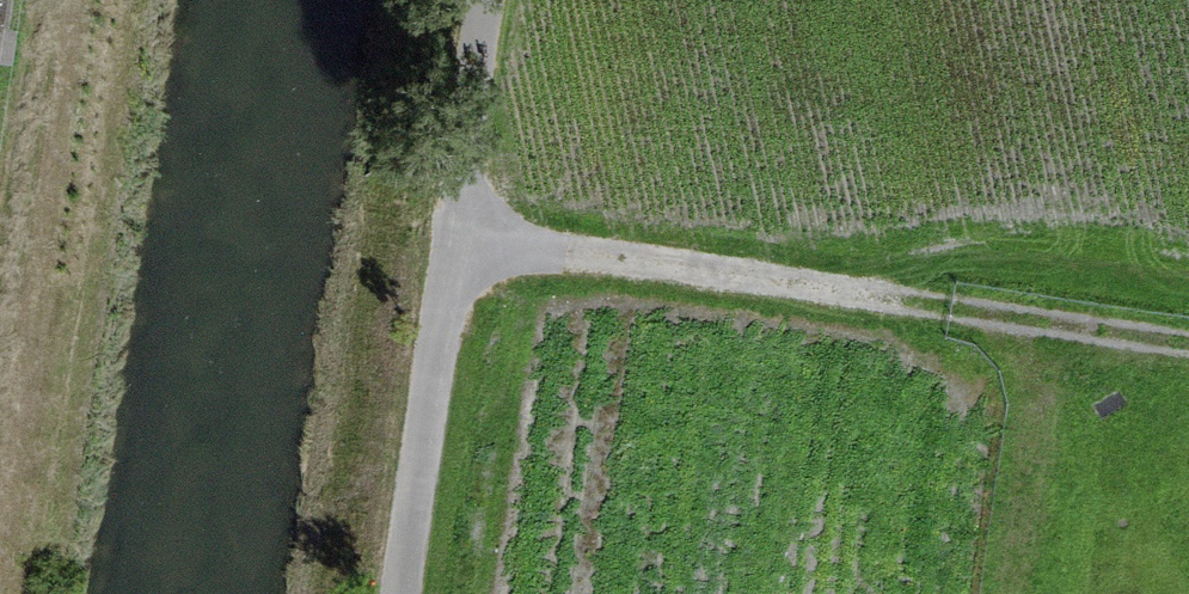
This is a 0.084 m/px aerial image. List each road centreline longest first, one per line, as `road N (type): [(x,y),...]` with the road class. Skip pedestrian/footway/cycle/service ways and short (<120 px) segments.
road 1 (track): [(459,230),(1052,338),(1188,355)]
road 2 (track): [(405,593),(493,0)]
road 3 (track): [(1052,338),(1018,593)]

